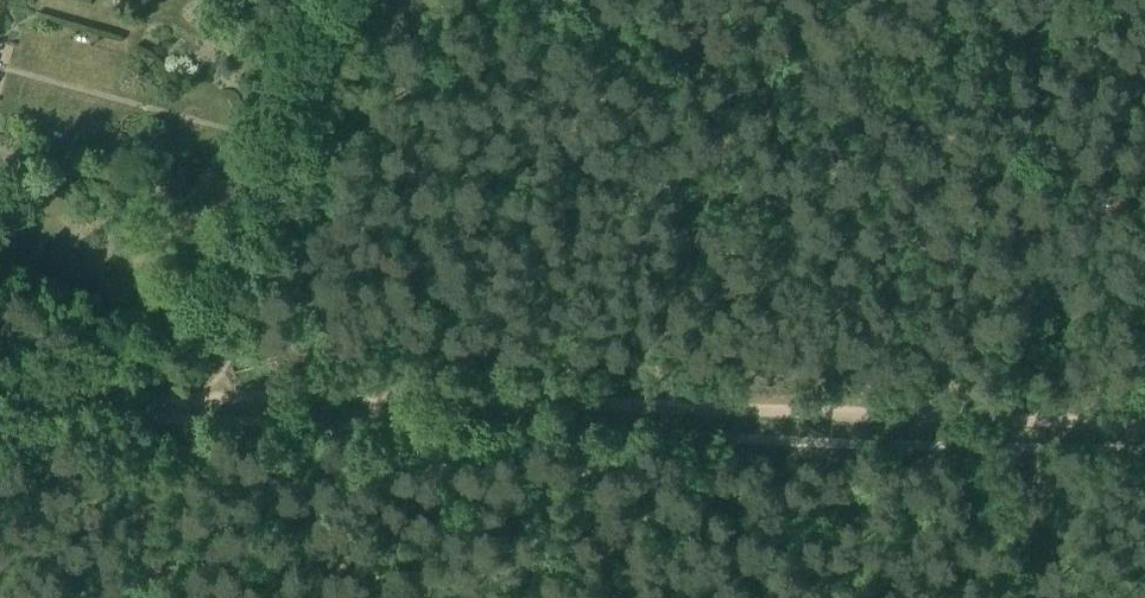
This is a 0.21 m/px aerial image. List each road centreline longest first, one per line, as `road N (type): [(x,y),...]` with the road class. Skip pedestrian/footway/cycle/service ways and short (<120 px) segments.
road 1 (track): [(898,81),(629,49),(435,0)]
road 2 (track): [(209,420),(217,363),(293,183),(388,0)]
road 3 (track): [(1144,209),(1046,234),(924,231),(903,196),(898,81)]
road 4 (track): [(1081,0),(968,65),(898,81)]
road 5 (track): [(154,597),(154,401)]
road 6 (track): [(1035,597),(1029,450)]

